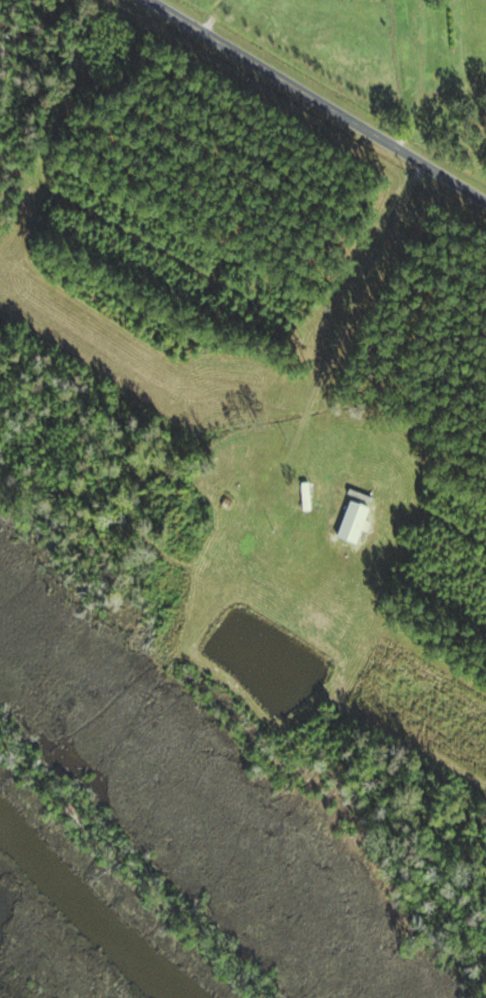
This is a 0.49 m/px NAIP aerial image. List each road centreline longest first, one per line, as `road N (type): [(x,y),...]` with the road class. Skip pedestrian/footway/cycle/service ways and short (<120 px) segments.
road 1 (residential): [(151,0),(485,203)]

